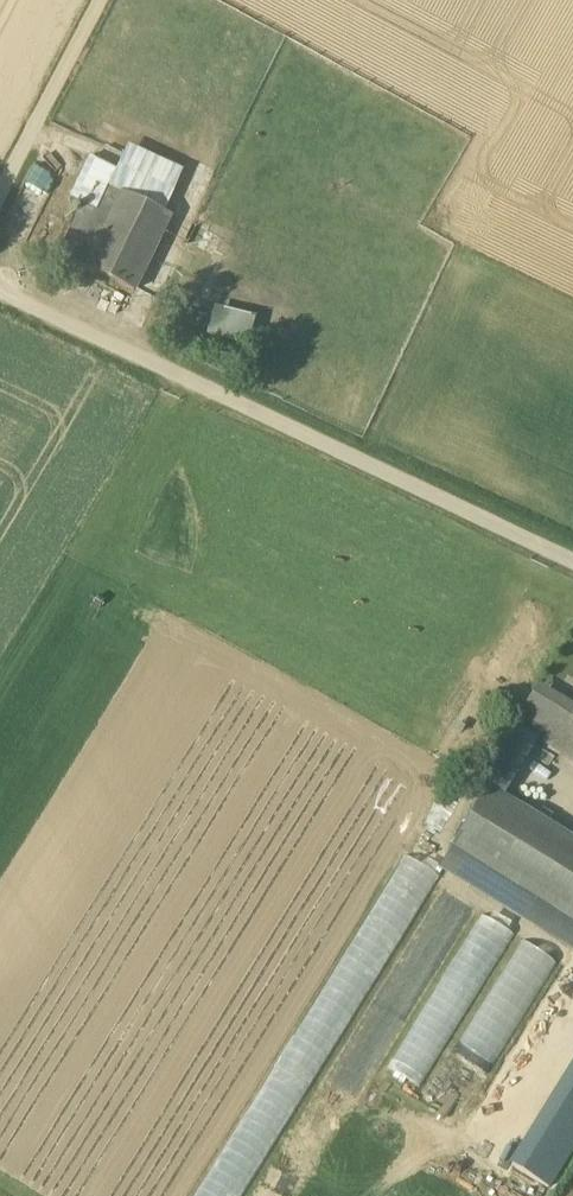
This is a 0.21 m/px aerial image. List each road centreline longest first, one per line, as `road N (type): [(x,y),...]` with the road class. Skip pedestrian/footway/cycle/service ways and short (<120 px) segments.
road 1 (unclassified): [(572,567),(0,286)]
road 2 (unclassified): [(0,206),(105,0)]

